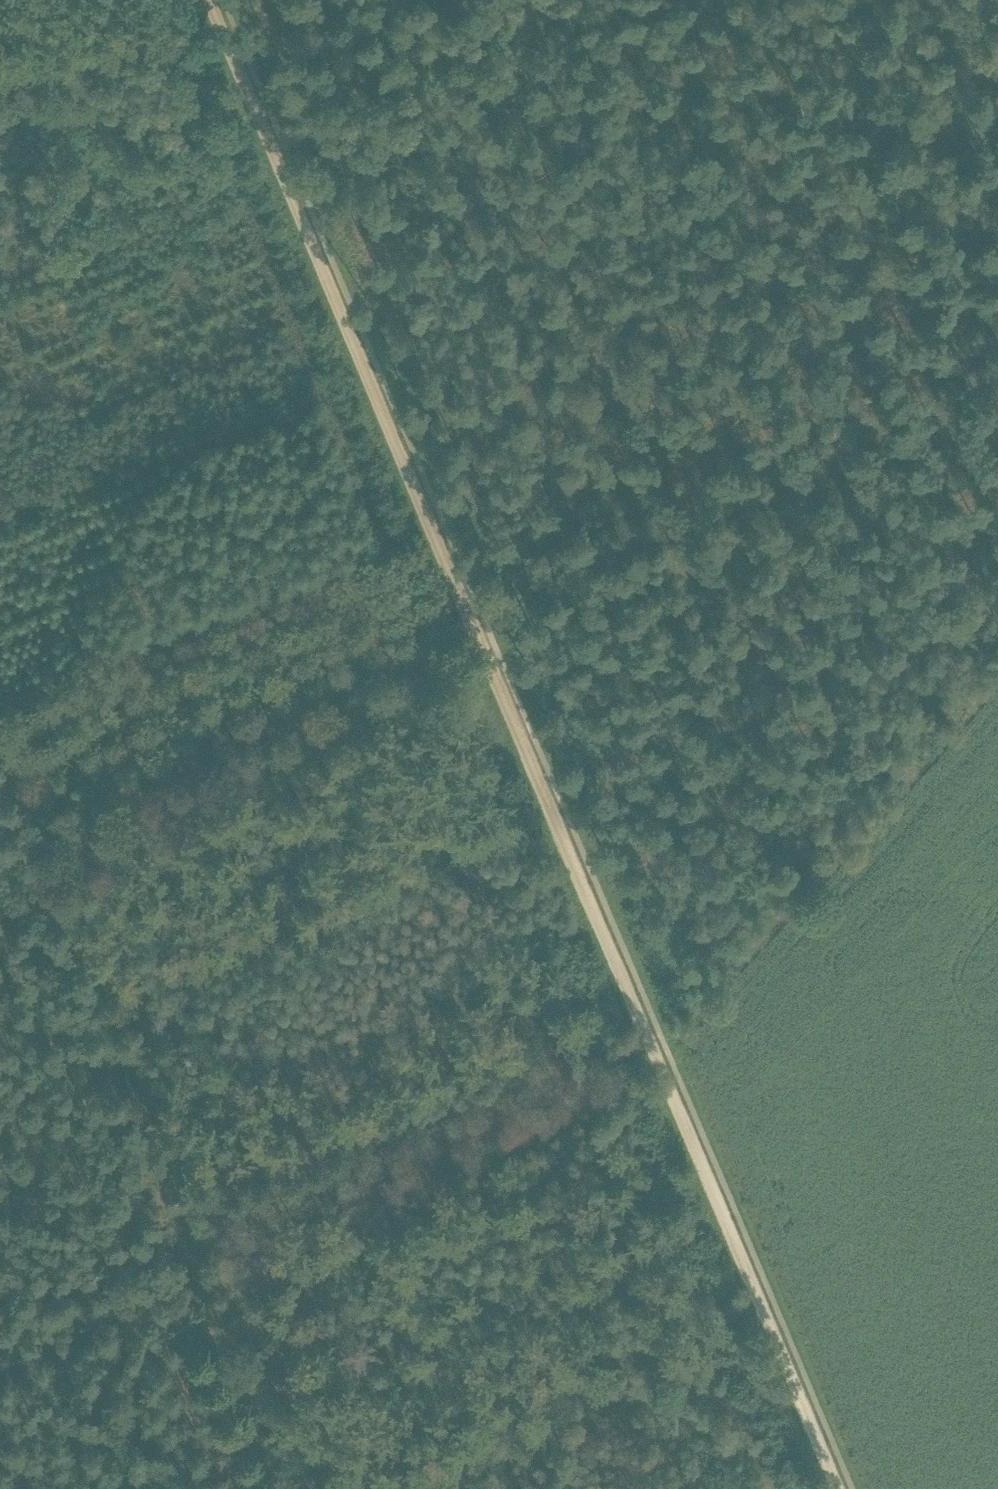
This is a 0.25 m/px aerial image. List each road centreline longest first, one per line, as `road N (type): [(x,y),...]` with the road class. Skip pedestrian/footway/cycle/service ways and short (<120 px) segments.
road 1 (track): [(833,1488),(207,0)]

